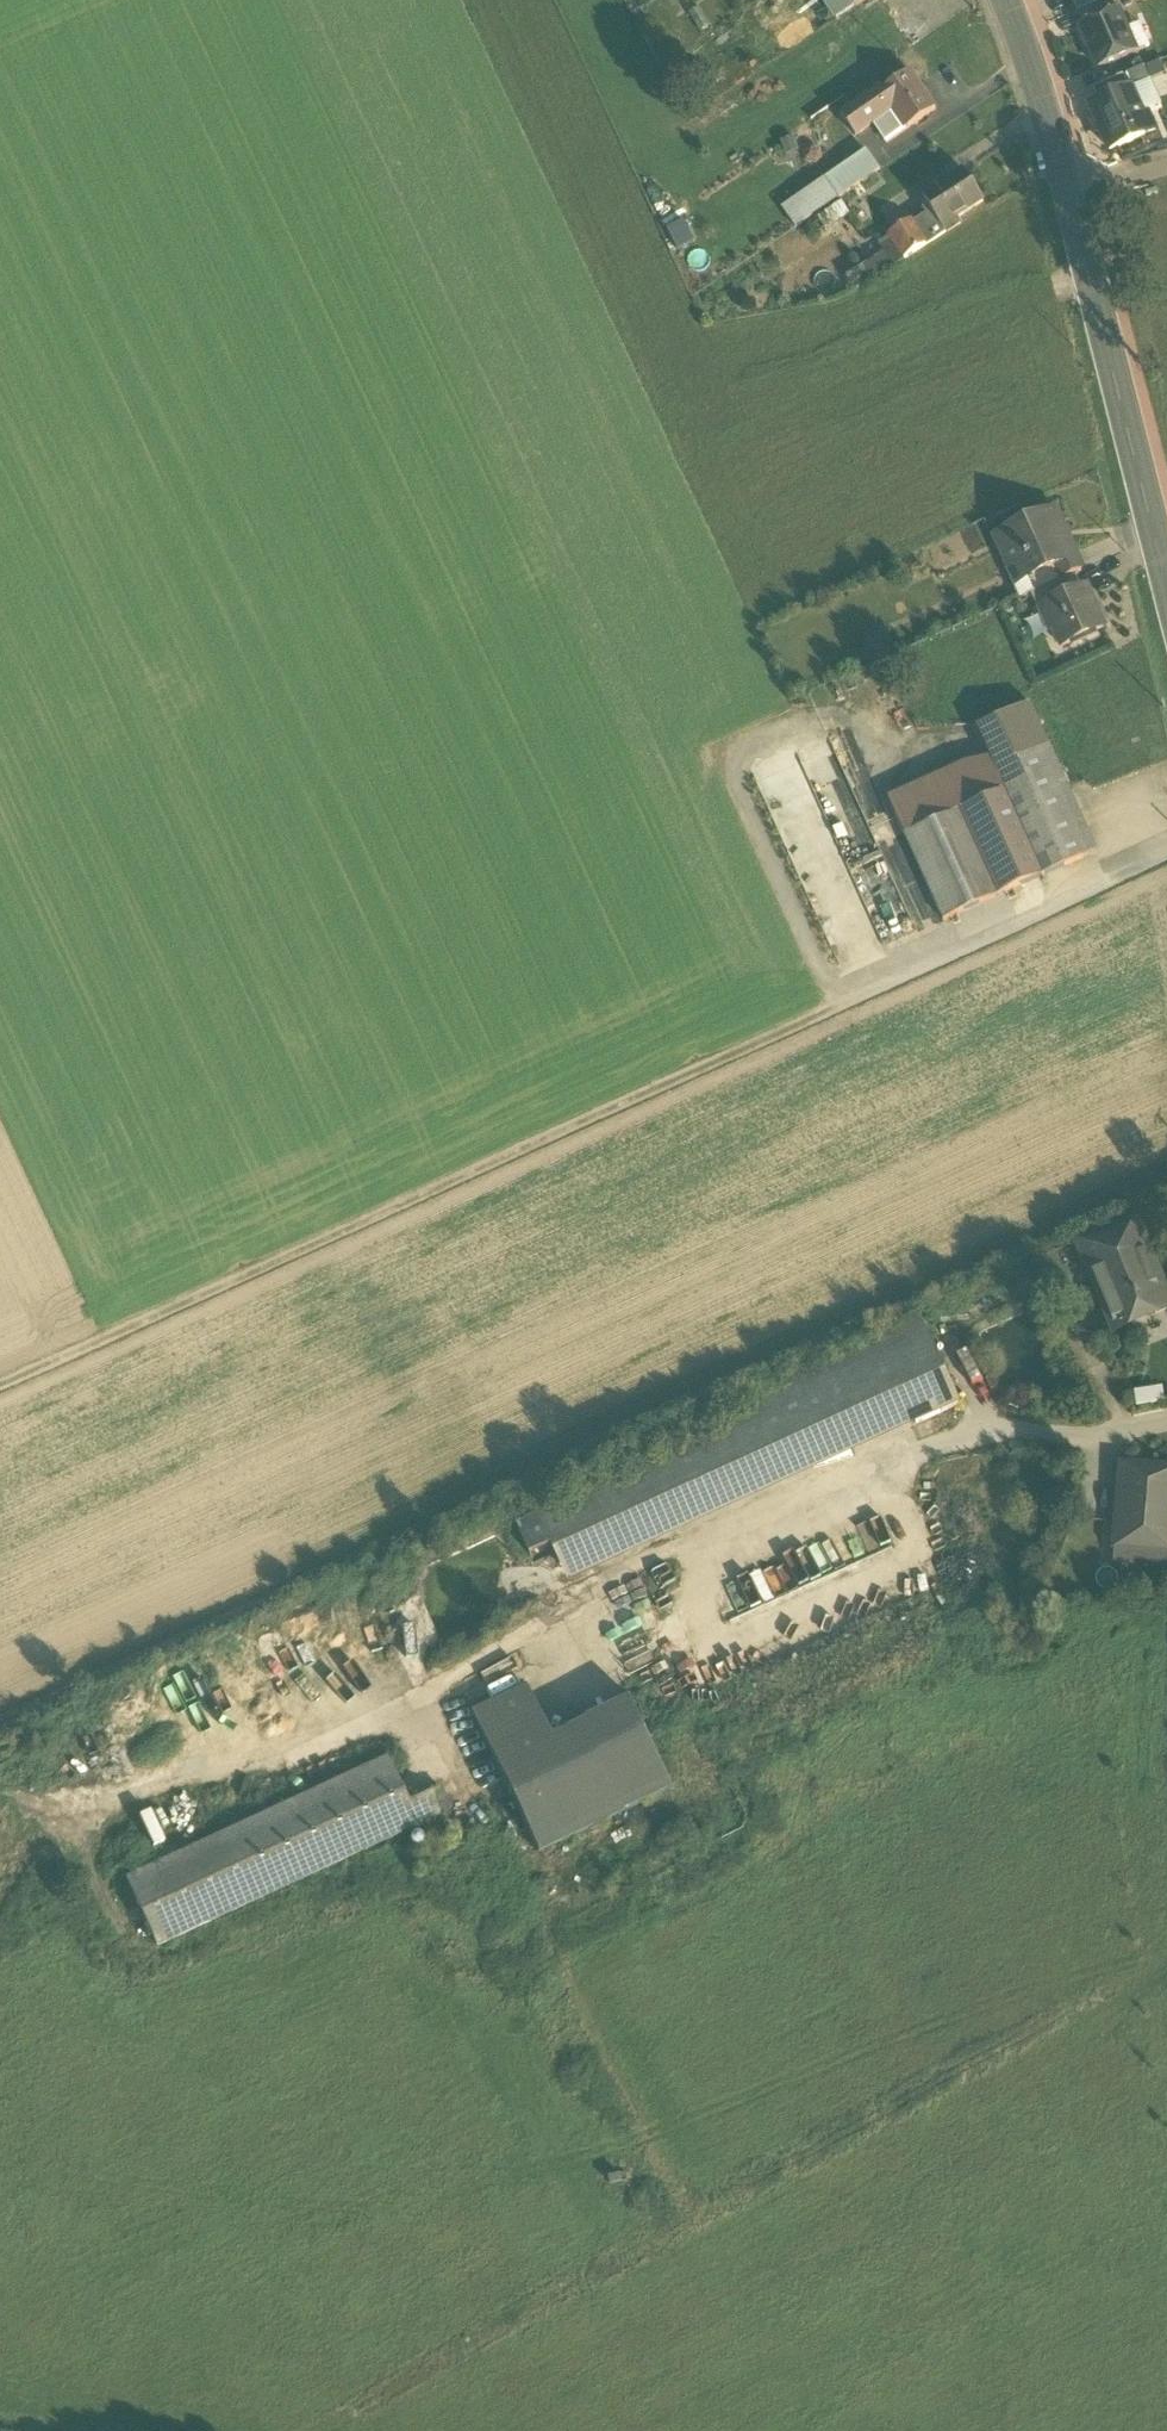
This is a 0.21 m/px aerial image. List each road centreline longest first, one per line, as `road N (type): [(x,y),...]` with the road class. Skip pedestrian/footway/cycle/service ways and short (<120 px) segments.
road 1 (track): [(1166,859),(0,1386)]
road 2 (tertiary): [(1166,579),(1067,191)]
road 3 (tertiary): [(1067,191),(1008,0)]
road 4 (track): [(0,1765),(46,1824),(115,1852)]

